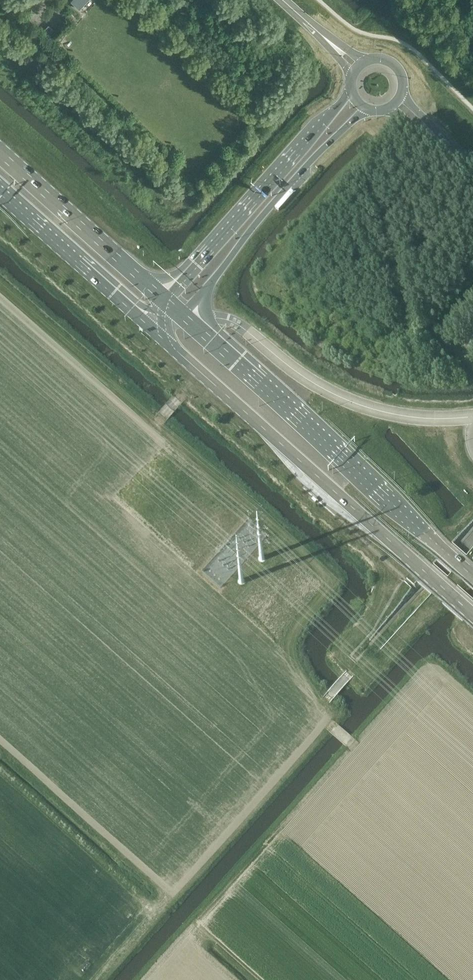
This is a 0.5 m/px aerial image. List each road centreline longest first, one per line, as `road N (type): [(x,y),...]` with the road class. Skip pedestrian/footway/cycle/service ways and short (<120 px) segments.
road 1 (primary): [(154,331),(472,615)]
road 2 (primary): [(472,576),(182,315)]
road 3 (secondary): [(352,90),(164,299)]
road 4 (secondary): [(182,315),(306,166),(371,109)]
road 5 (primary): [(164,299),(0,150)]
road 6 (primary): [(0,193),(154,331)]

